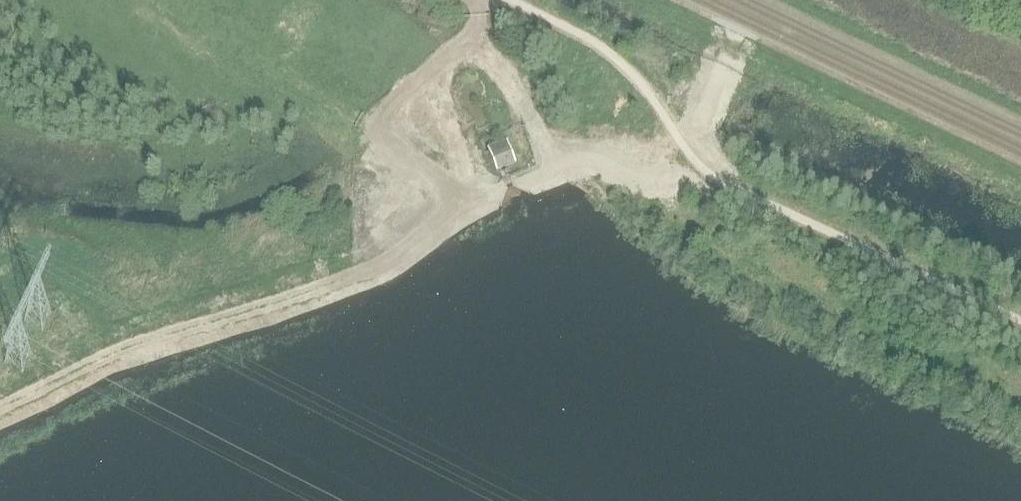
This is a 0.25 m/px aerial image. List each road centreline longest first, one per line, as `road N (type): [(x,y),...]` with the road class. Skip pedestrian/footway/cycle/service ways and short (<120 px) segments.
road 1 (track): [(473,0),(482,30),(440,58),(433,73),(460,160),(460,184),(447,209),(297,293),(116,347),(0,408)]

